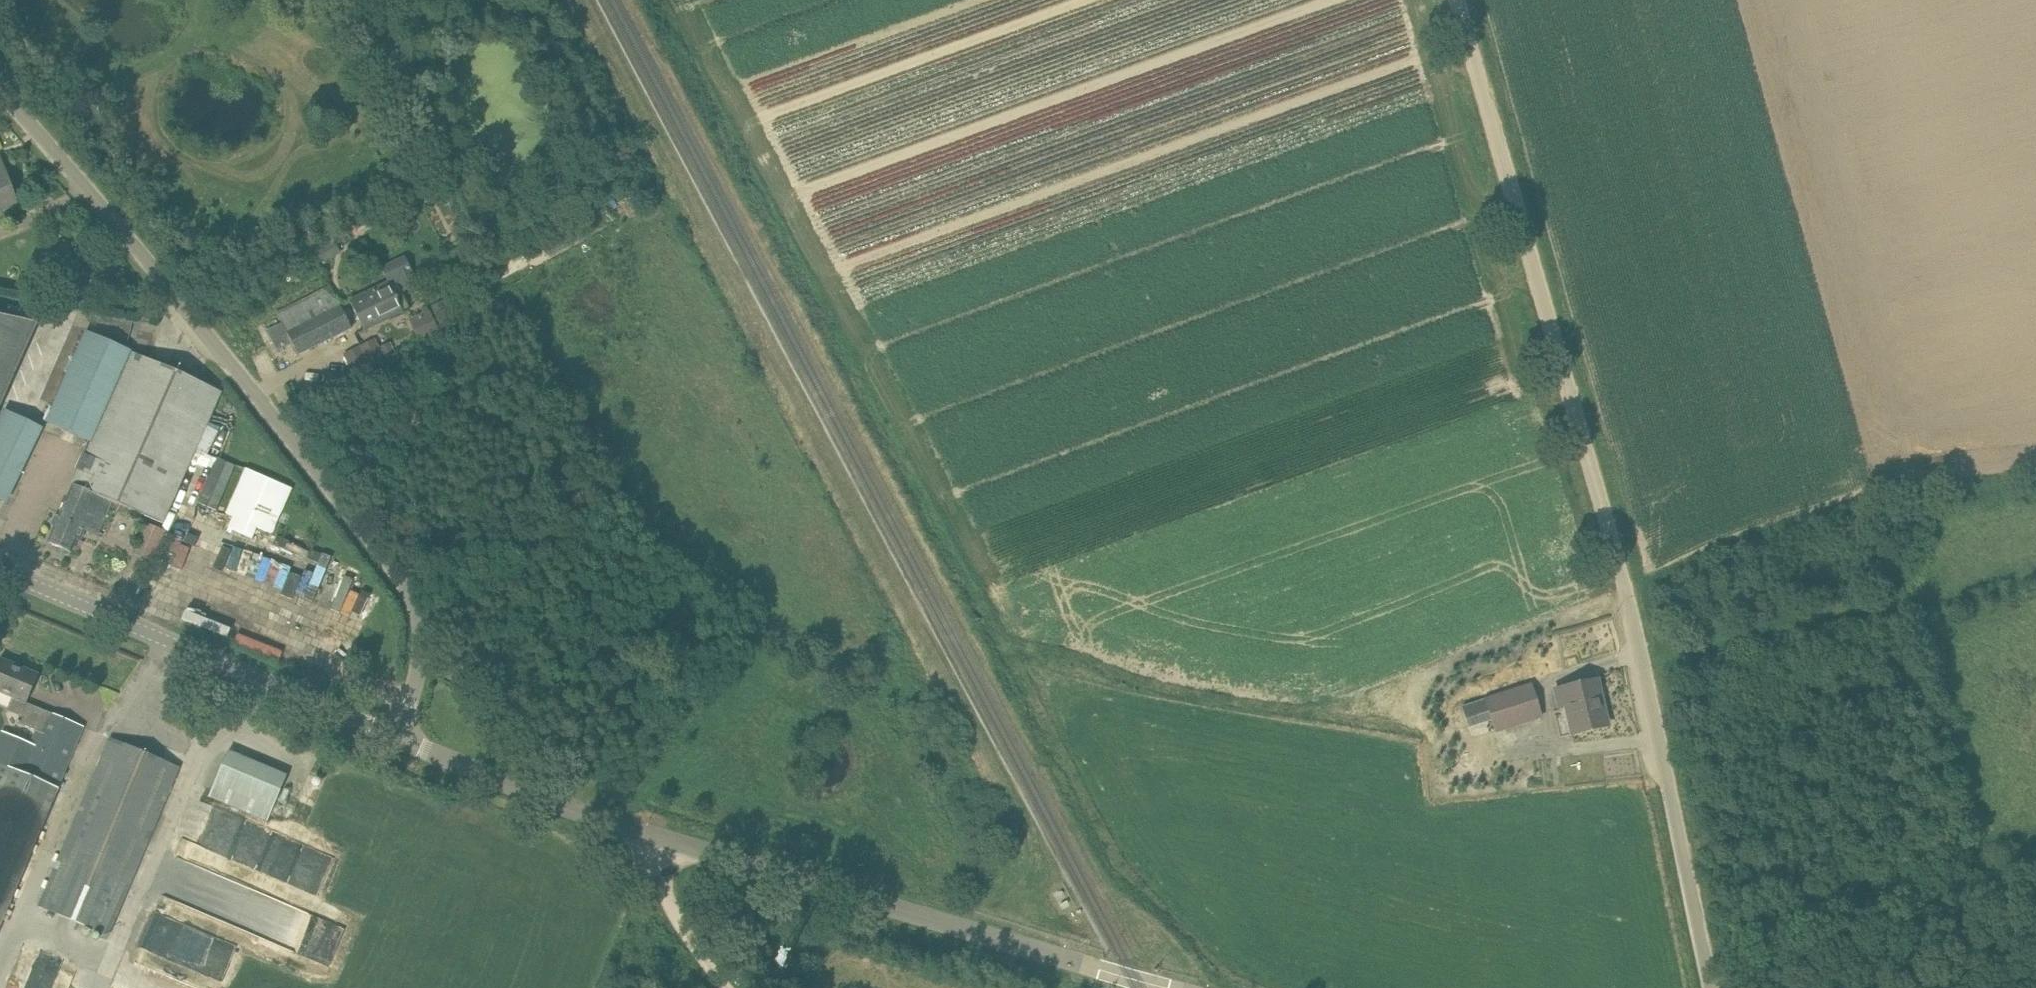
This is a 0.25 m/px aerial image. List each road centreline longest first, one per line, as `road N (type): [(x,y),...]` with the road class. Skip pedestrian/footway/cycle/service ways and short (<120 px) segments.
road 1 (unclassified): [(1711,987),(1639,669),(1464,0)]
road 2 (unclassified): [(1170,987),(657,835),(397,722)]
road 3 (unclassified): [(397,722),(418,678),(424,638),(412,575),(0,85)]
road 4 (unclassified): [(397,722),(0,556)]
road 5 (track): [(657,835),(677,908),(731,987)]

